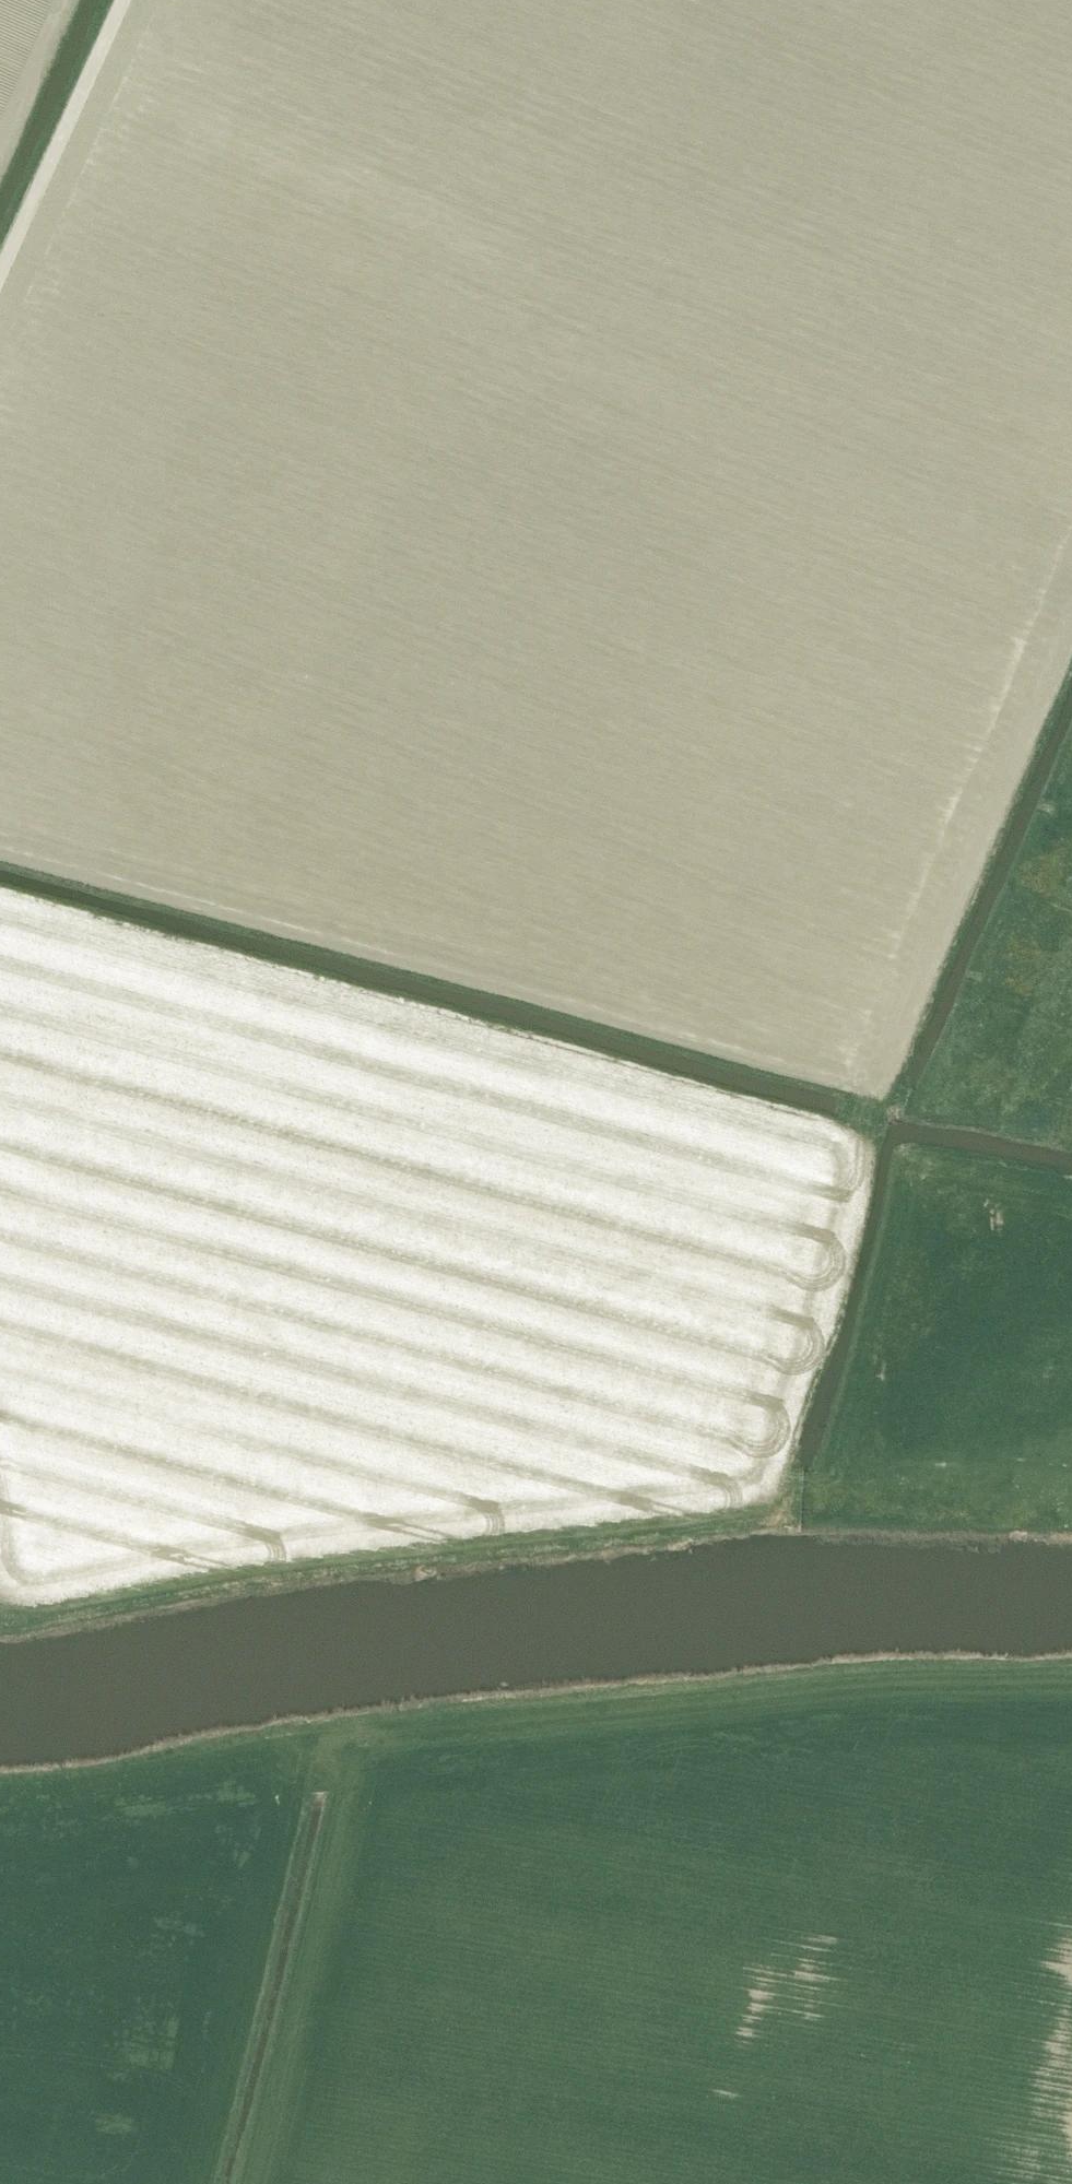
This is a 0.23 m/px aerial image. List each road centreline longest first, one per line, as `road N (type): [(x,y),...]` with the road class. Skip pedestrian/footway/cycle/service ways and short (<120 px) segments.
road 1 (track): [(0,275),(123,0)]

